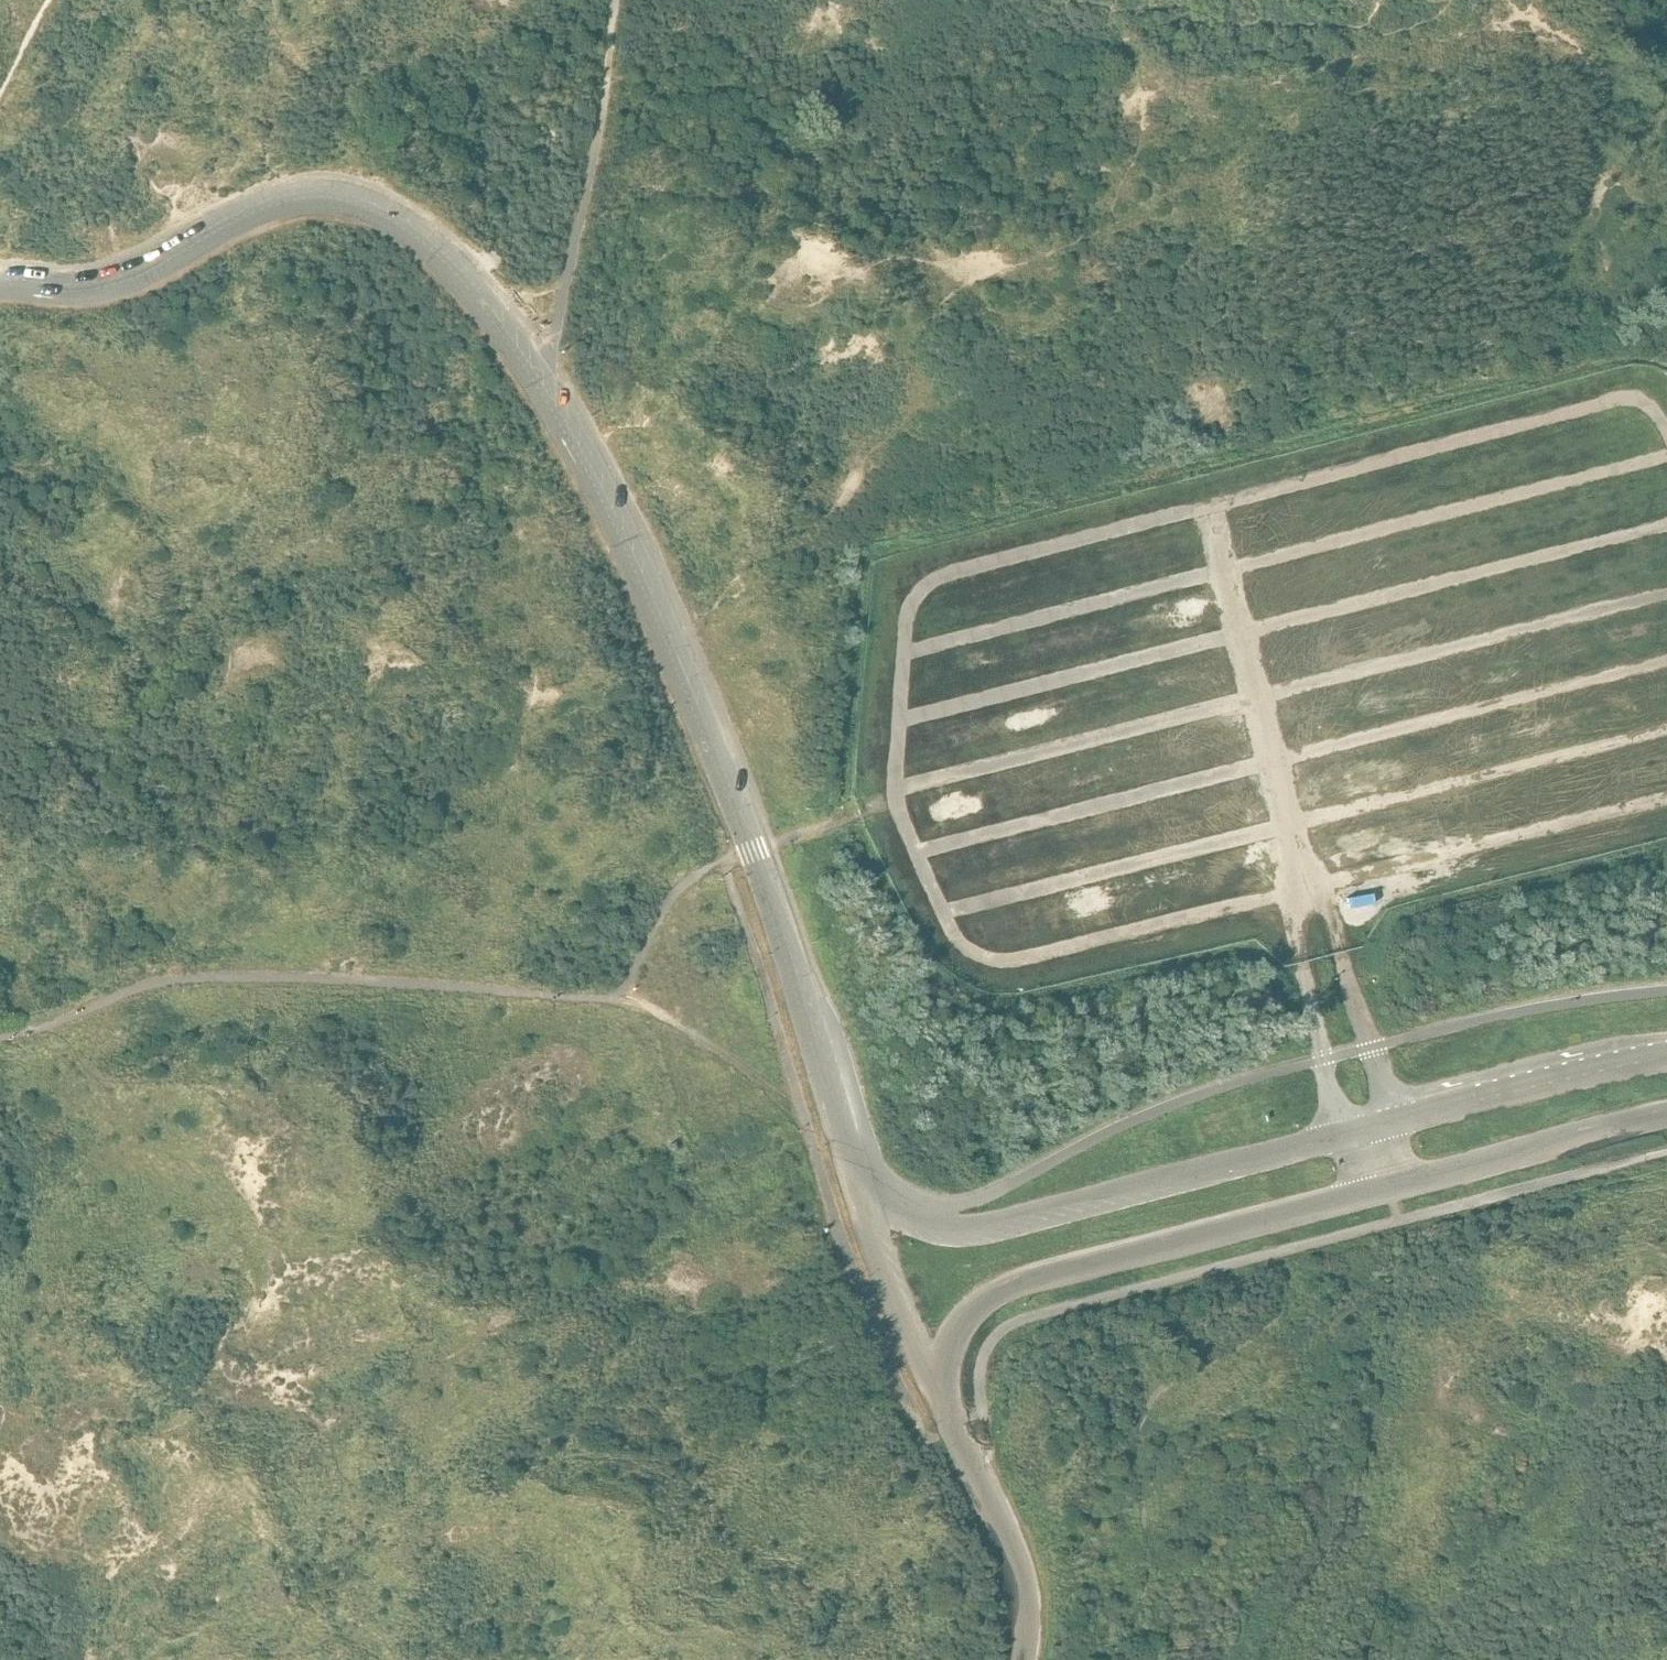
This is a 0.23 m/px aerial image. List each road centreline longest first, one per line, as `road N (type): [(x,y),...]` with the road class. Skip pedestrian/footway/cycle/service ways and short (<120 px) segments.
road 1 (tertiary): [(845,1168),(751,853),(600,503),(532,380),(452,276),(397,229),(348,208),(299,206),(242,225),(119,289),(72,297),(0,291)]
road 2 (tertiary): [(1666,1058),(1599,1068),(1094,1203),(974,1227),(909,1219),(845,1168)]
road 3 (tertiary): [(933,1394),(936,1362),(953,1333),(996,1299),(1666,1117)]
road 4 (tertiary): [(1017,1659),(1015,1582),(933,1394)]
road 5 (tertiary): [(933,1394),(845,1168)]

